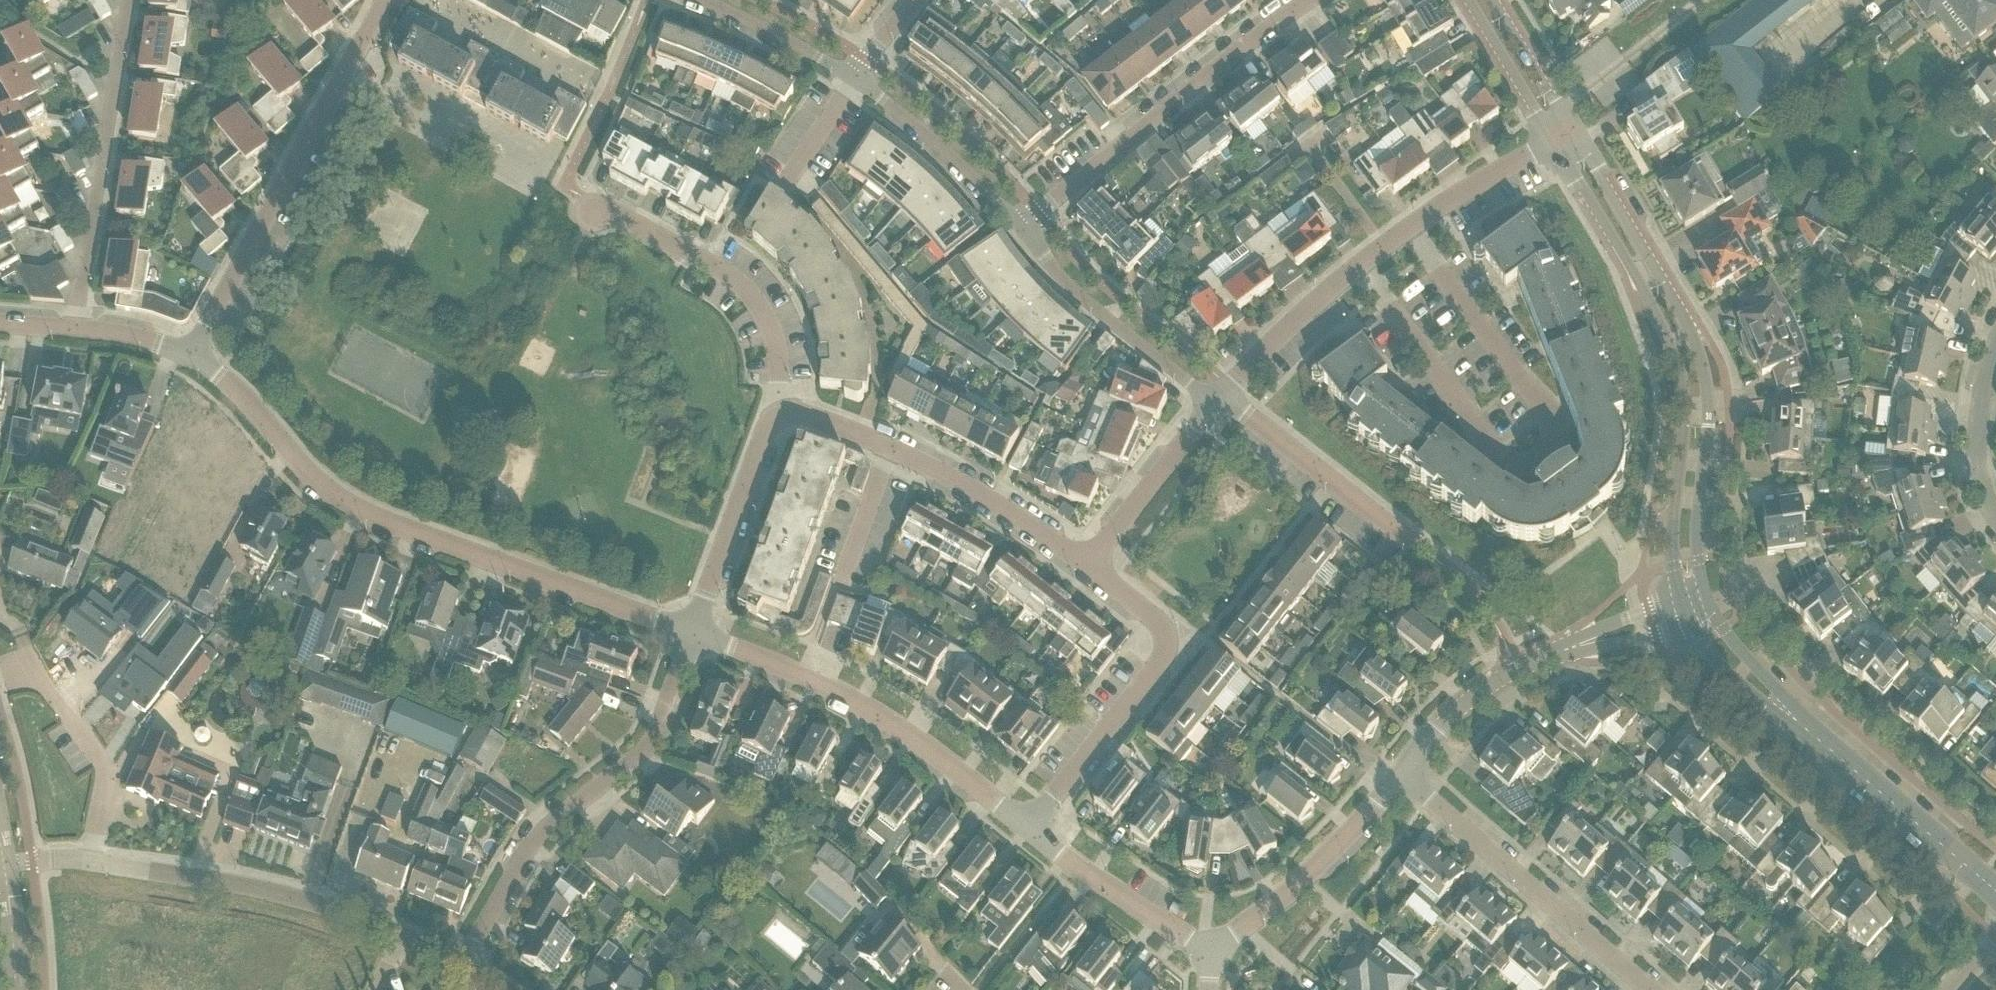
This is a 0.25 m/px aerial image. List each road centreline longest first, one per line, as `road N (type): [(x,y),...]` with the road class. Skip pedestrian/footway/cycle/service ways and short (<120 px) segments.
road 1 (residential): [(692,632),(351,506),(316,481),(250,401),(189,353)]
road 2 (unclassified): [(1706,608),(1697,565),(1705,375),(1682,314),(1569,123)]
road 3 (unclassified): [(1552,135),(1677,380),(1683,415),(1668,570),(1683,615)]
road 4 (residential): [(1227,396),(1288,329),(1408,225),(1552,135)]
road 5 (residential): [(464,965),(536,840),(648,748),(692,632)]
road 6 (residential): [(189,353),(391,0)]
road 7 (residential): [(1029,823),(921,743),(798,676),(692,632)]
road 8 (unclassified): [(464,965),(310,902),(91,861)]
road 9 (residential): [(1024,233),(1302,0)]
road 10 (residential): [(1093,574),(892,445),(783,412)]
road 11 (residential): [(1394,779),(1485,681),(1683,615)]
road 12 (residential): [(1649,989),(1430,799),(1394,779)]
road 13 (residential): [(75,326),(127,0)]
road 14 (residential): [(1029,823),(1154,672),(1160,654),(1154,618),(1093,574)]
road 15 (residential): [(783,412),(770,334),(754,298),(729,271),(595,203)]
road 16 (residential): [(1024,233),(1109,318),(1227,396)]
road 17 (unclassified): [(1435,552),(1227,396)]
road 18 (residential): [(1215,948),(1322,858),(1394,779)]
road 19 (unclassified): [(1995,898),(1812,741)]
road 20 (unclassified): [(91,861),(104,772),(30,666),(10,673)]
road 21 (residential): [(692,632),(783,412)]
road 22 (residential): [(854,78),(904,114),(1024,233)]
road 23 (residential): [(1215,948),(1029,823)]
road 24 (residential): [(1093,574),(1227,396)]
road 25 (unclassified): [(1995,515),(1975,449),(1979,382),(1995,336)]
road 26 (unclassified): [(1683,615),(1701,650),(1736,686),(1812,741)]
road 27 (residential): [(695,0),(854,78)]
road 28 (unclassified): [(1812,741),(1706,608)]
road 29 (unclassified): [(1473,0),(1552,135)]
road 30 (unclassified): [(1569,123),(1495,0)]

